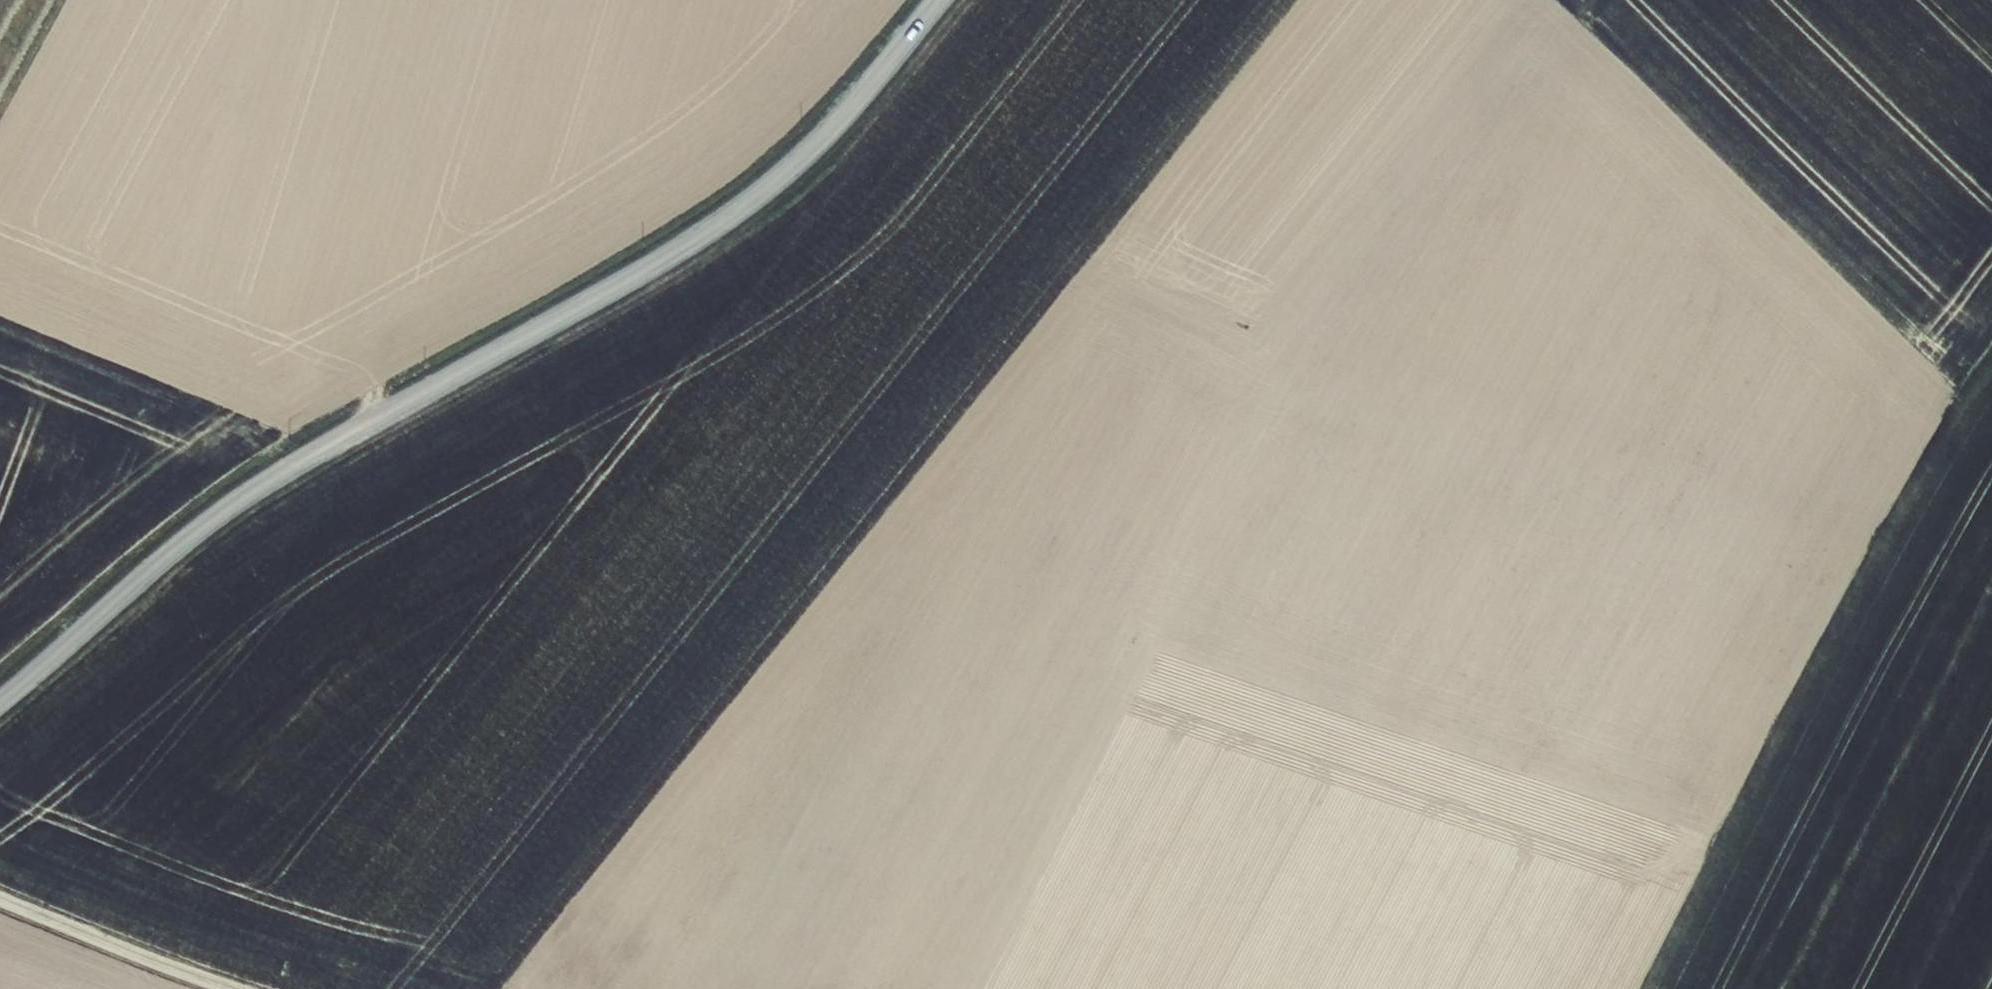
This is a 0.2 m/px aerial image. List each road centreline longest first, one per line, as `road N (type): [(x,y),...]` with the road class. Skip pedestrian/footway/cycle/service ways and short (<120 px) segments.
road 1 (residential): [(941,0),(828,134),(748,204),(255,491),(0,698)]
road 2 (track): [(246,988),(0,897)]

